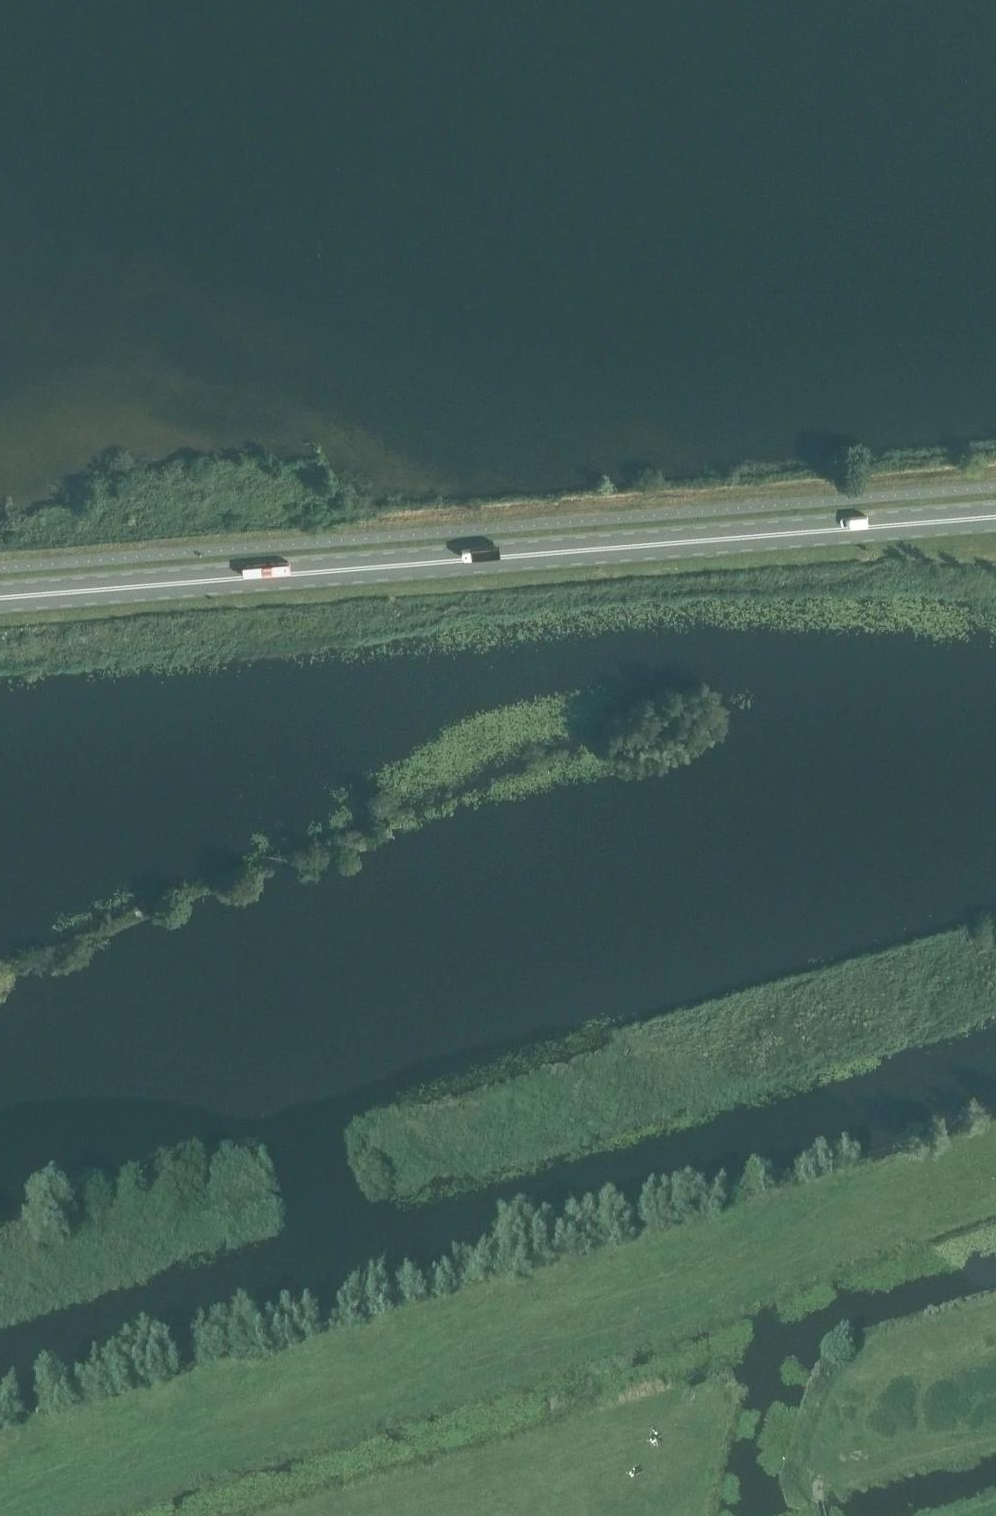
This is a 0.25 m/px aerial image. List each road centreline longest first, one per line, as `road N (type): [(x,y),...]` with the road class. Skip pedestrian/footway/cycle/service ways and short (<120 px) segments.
road 1 (primary): [(0,598),(995,517)]

